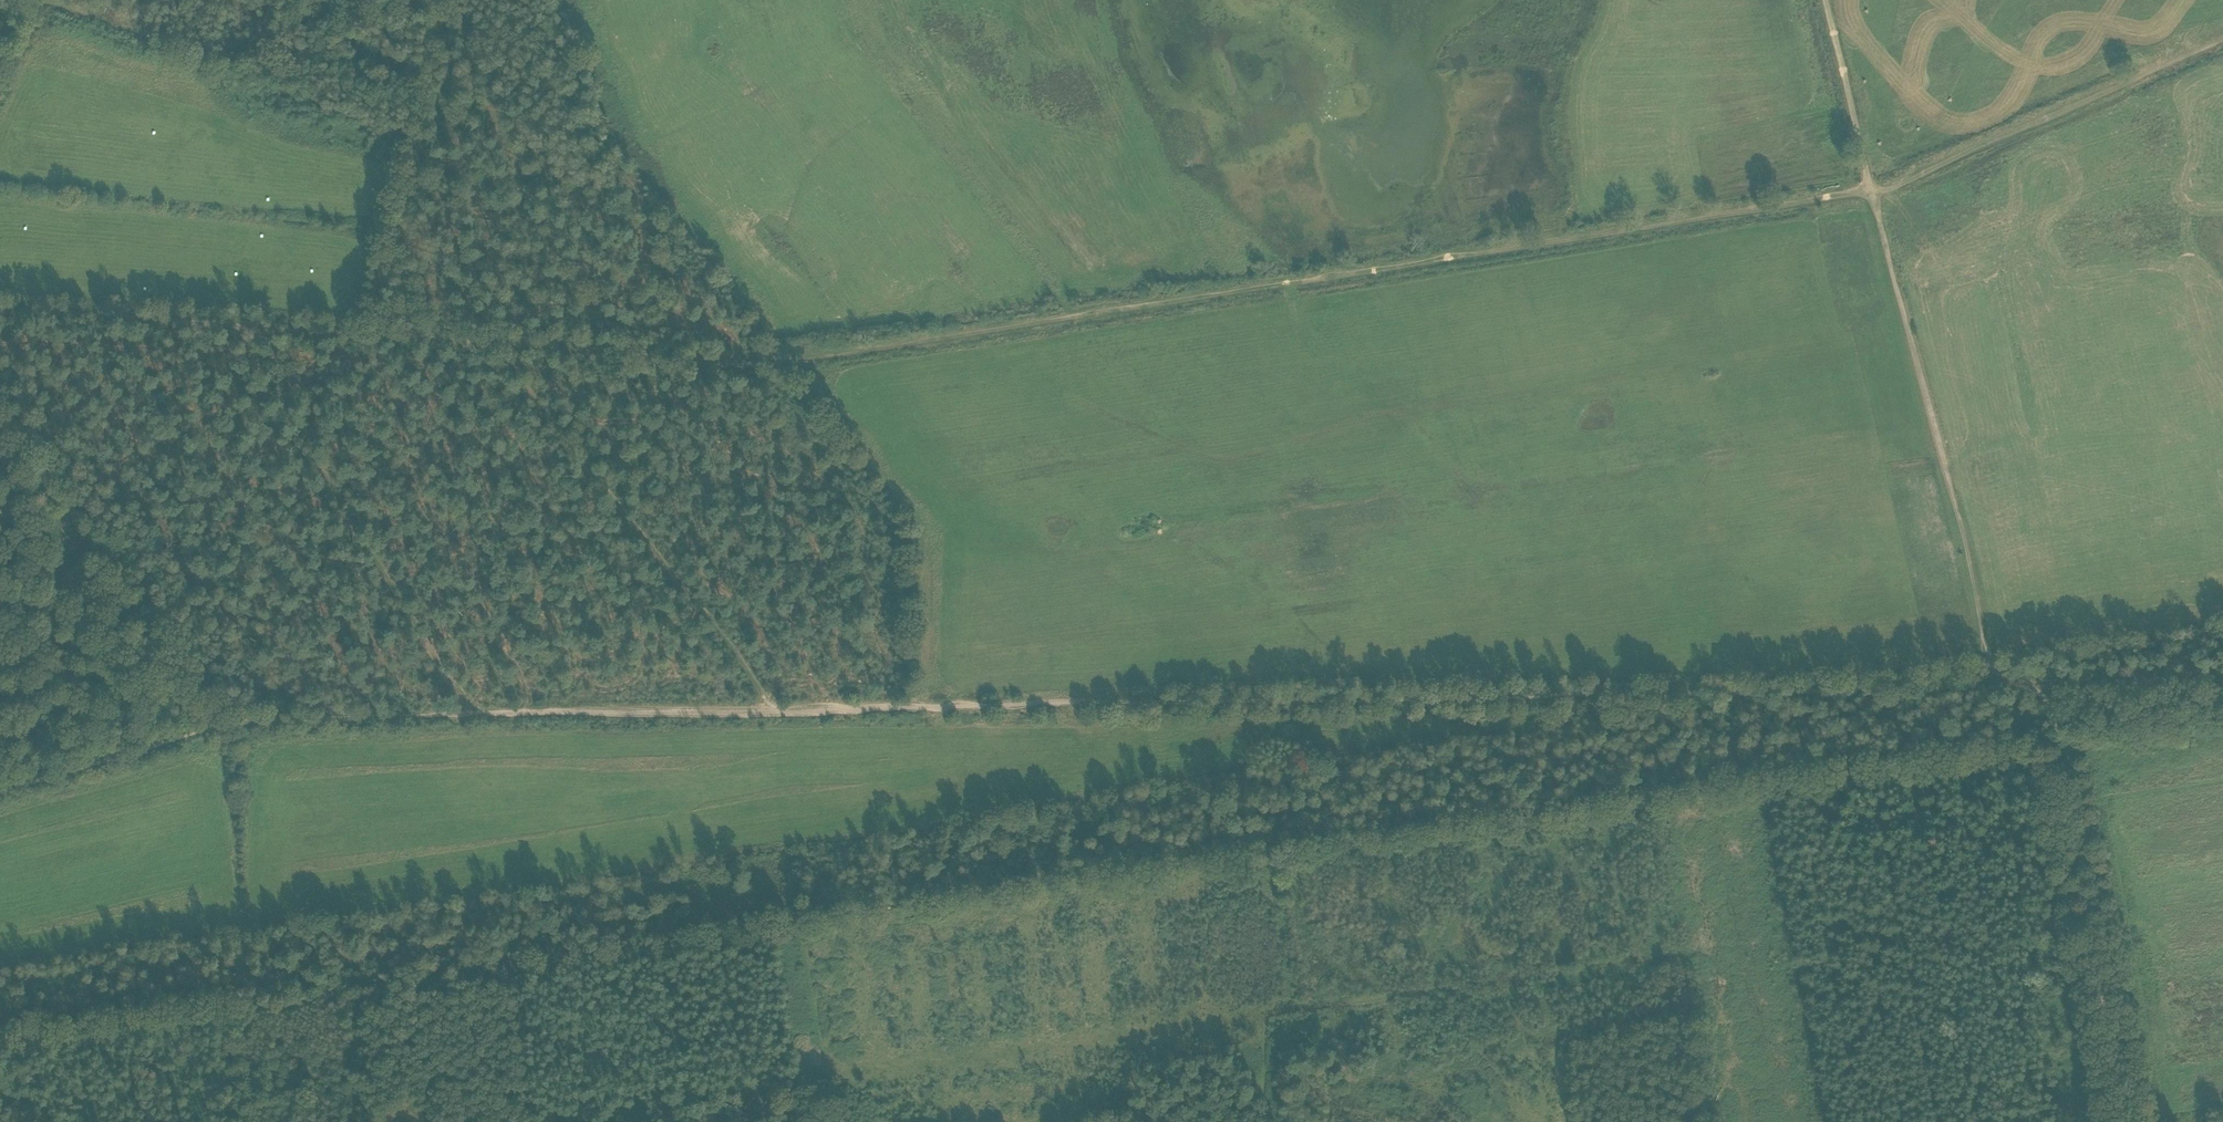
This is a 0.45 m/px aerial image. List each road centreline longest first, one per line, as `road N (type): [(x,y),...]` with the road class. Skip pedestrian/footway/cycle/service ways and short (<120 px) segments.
road 1 (track): [(0,789),(252,721),(1798,690),(1991,661)]
road 2 (track): [(0,312),(782,359),(1873,189)]
road 3 (track): [(1991,661),(1873,189)]
road 4 (track): [(497,345),(773,711)]
road 5 (track): [(232,326),(474,715)]
road 6 (track): [(2034,685),(2051,716),(2129,1121)]
road 7 (track): [(1873,189),(2222,40)]
road 8 (track): [(440,0),(346,335)]
road 9 (track): [(1873,189),(1823,0)]
road 10 (track): [(2222,680),(2034,685)]

